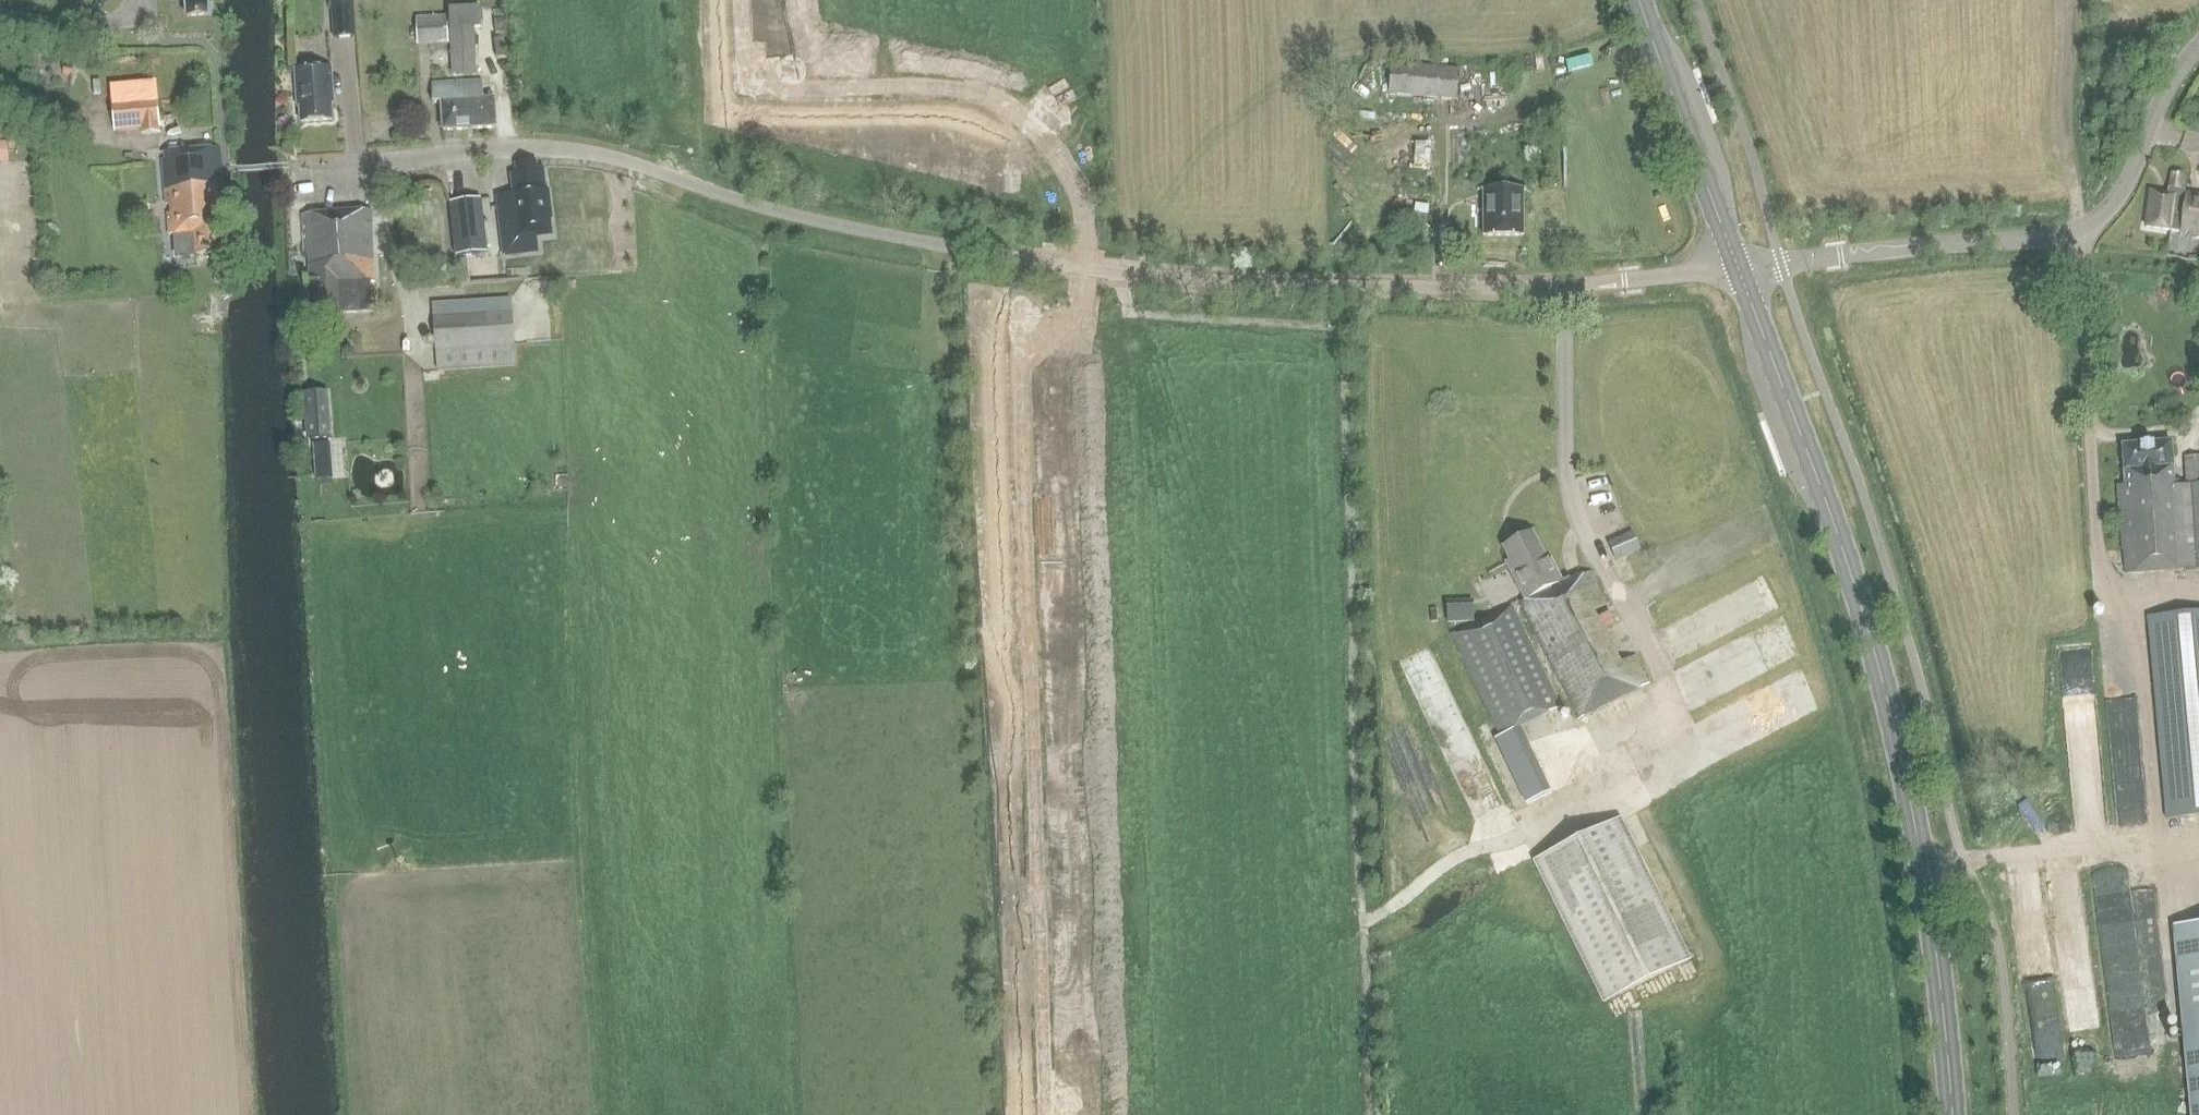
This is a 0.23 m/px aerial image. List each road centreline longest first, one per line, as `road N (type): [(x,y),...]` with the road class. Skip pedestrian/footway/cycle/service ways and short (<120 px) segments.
road 1 (unclassified): [(359,161),(459,150),(570,152),(765,213),(1133,280),(1435,291),(1737,269)]
road 2 (track): [(1126,279),(1129,315),(1333,328),(1343,336),(1371,1114)]
road 3 (primary): [(1950,1114),(1917,846),(1869,630),(1737,269)]
road 4 (unclassified): [(1737,269),(2058,235),(2098,223),(2129,181),(2165,89),(2198,43)]
road 5 (primary): [(1737,269),(1636,0)]
road 6 (unclassified): [(0,13),(121,21),(138,0)]

